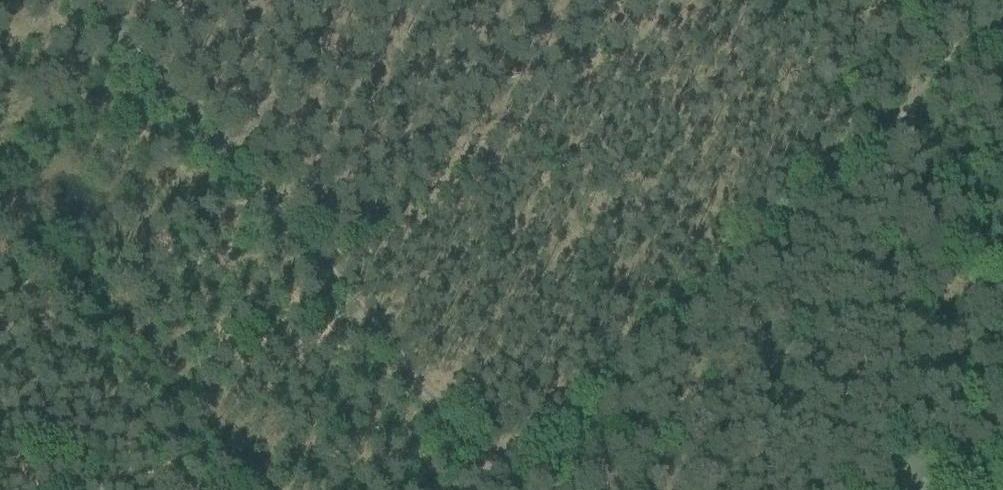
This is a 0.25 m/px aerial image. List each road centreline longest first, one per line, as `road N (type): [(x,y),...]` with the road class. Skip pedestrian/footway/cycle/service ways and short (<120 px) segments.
road 1 (track): [(1002,30),(629,343),(487,473)]
road 2 (track): [(93,0),(487,473)]

